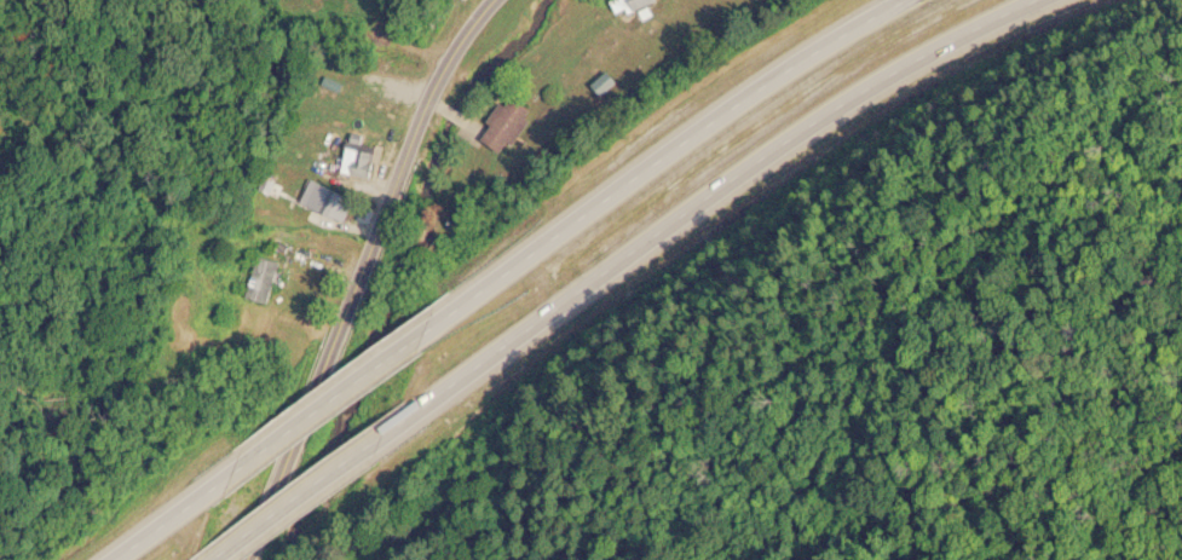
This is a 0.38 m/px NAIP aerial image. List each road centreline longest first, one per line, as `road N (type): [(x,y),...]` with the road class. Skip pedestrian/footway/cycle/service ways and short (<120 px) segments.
road 1 (trunk): [(445,396),(842,103),(1041,0)]
road 2 (residential): [(502,0),(445,69),(307,450),(251,559)]
road 3 (trunk): [(897,0),(809,46),(450,311)]
road 4 (trunk): [(227,555),(445,396)]
road 5 (trunk): [(450,311),(236,474)]
road 6 (trunk): [(236,474),(115,559)]

